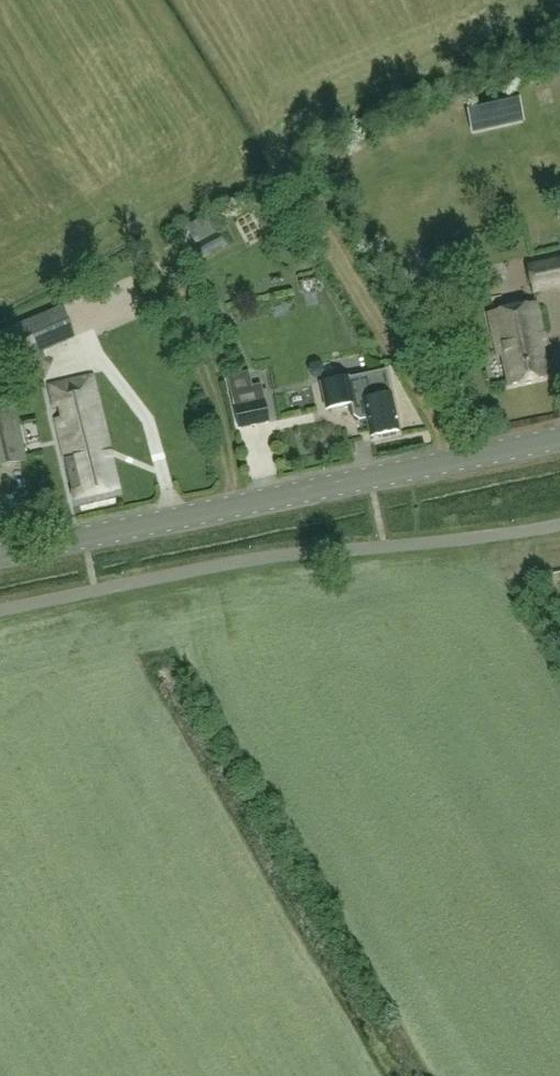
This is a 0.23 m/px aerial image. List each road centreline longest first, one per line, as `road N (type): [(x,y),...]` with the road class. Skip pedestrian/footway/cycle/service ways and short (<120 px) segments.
road 1 (tertiary): [(559,439),(0,555)]

